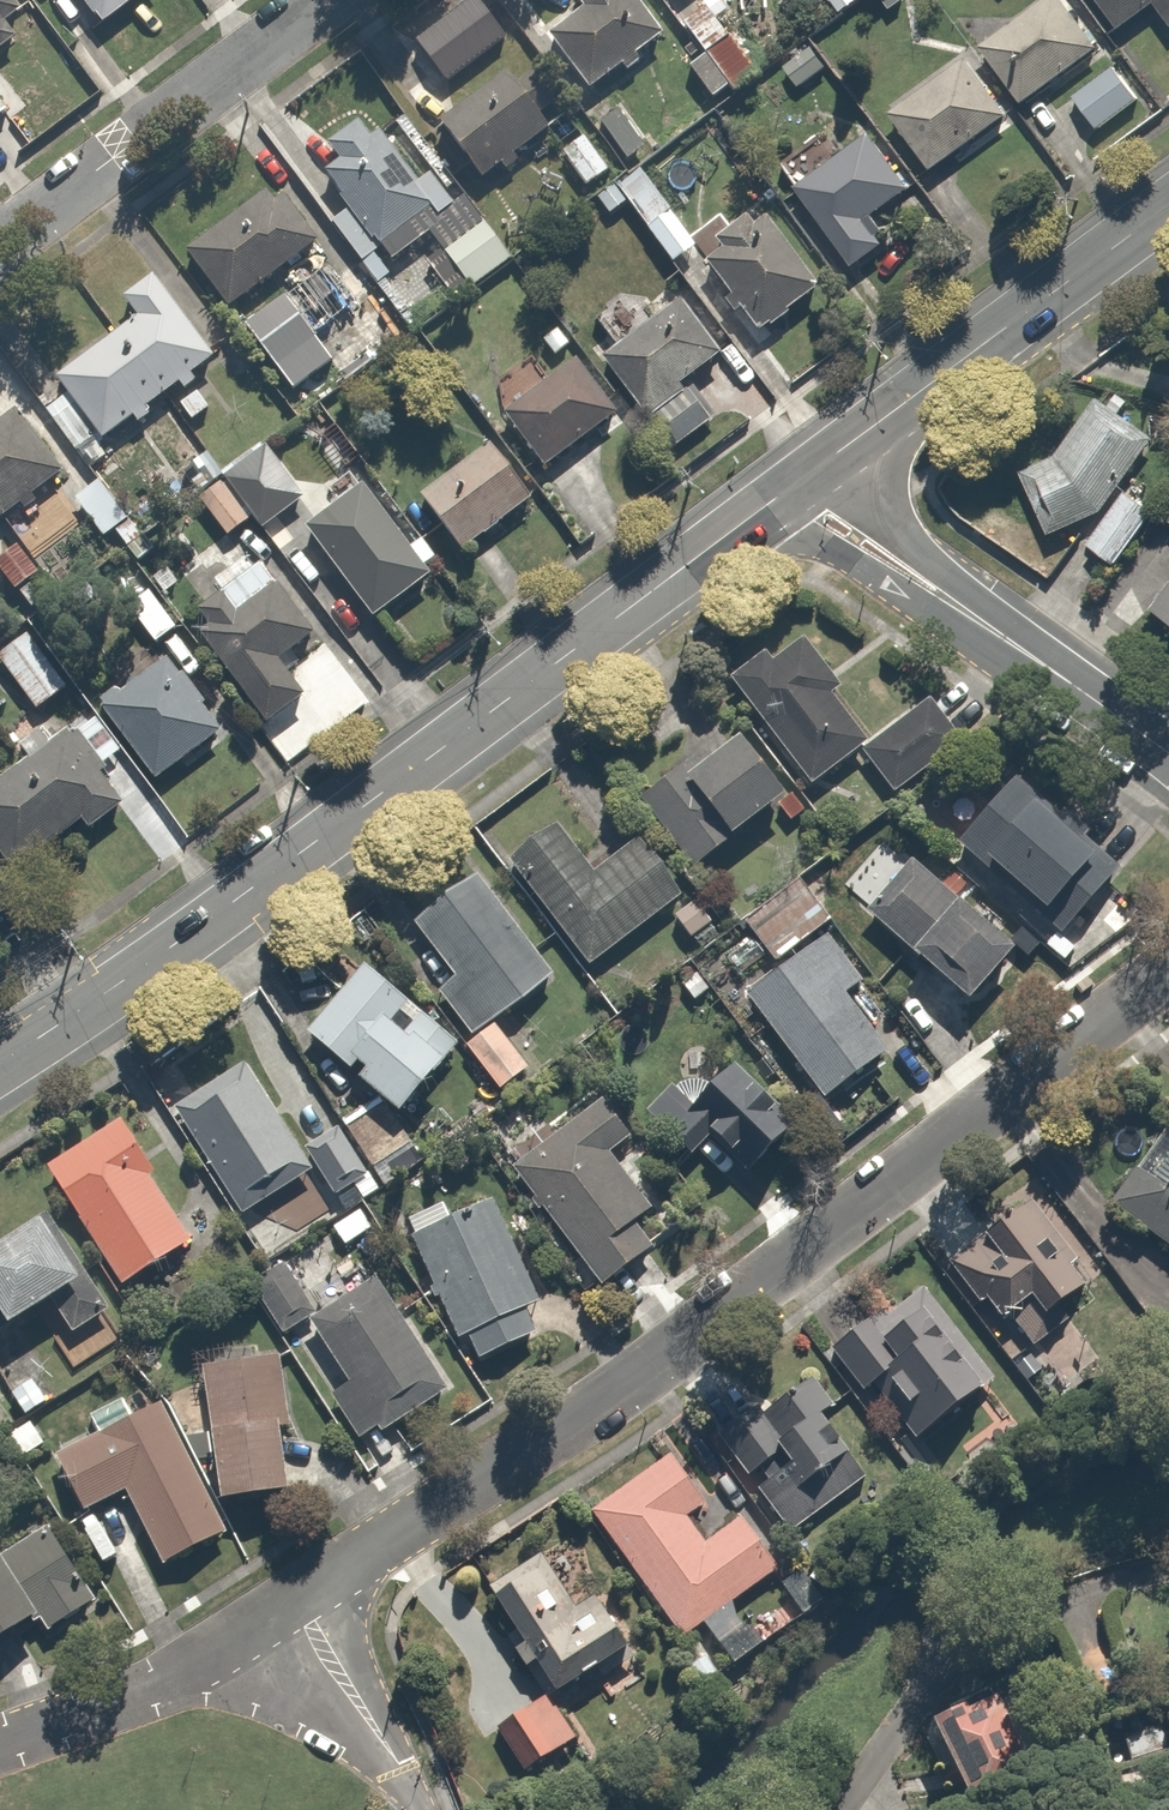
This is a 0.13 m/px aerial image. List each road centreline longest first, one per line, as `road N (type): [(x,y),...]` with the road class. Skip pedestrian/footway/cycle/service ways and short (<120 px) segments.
road 1 (residential): [(1168,971),(565,1419),(296,1597),(185,1670),(0,1743)]
road 2 (secondary): [(0,1064),(113,989),(799,480)]
road 3 (residential): [(1168,754),(856,536),(799,480)]
road 4 (secondary): [(799,480),(1168,209)]
road 5 (residential): [(326,0),(0,245)]

